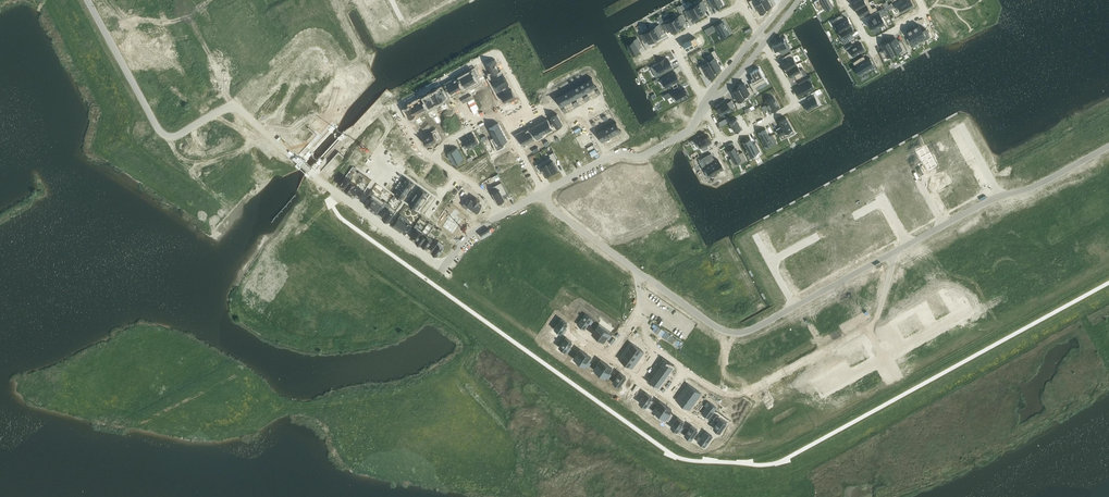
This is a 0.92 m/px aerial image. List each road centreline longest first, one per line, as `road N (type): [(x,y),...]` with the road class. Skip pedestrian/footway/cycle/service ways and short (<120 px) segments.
road 1 (tertiary): [(87,0),(166,137),(226,107),(241,110)]
road 2 (residential): [(314,174),(442,269),(462,240),(499,215)]
road 3 (residential): [(398,105),(492,54),(534,118),(509,131)]
road 4 (residential): [(705,103),(723,142),(798,104),(764,44)]
road 5 (residential): [(690,373),(725,394),(752,392),(861,330)]
road 6 (tertiary): [(795,307),(738,334),(722,333),(637,271)]
road 7 (residential): [(241,110),(291,154),(349,87)]
road 8 (tertiary): [(339,0),(241,110)]
road 9 (tertiary): [(637,271),(551,208),(543,193)]
road 10 (tertiary): [(607,157),(646,154),(690,129),(705,103)]
road 11 (tertiary): [(1108,147),(1030,190),(1000,196)]

